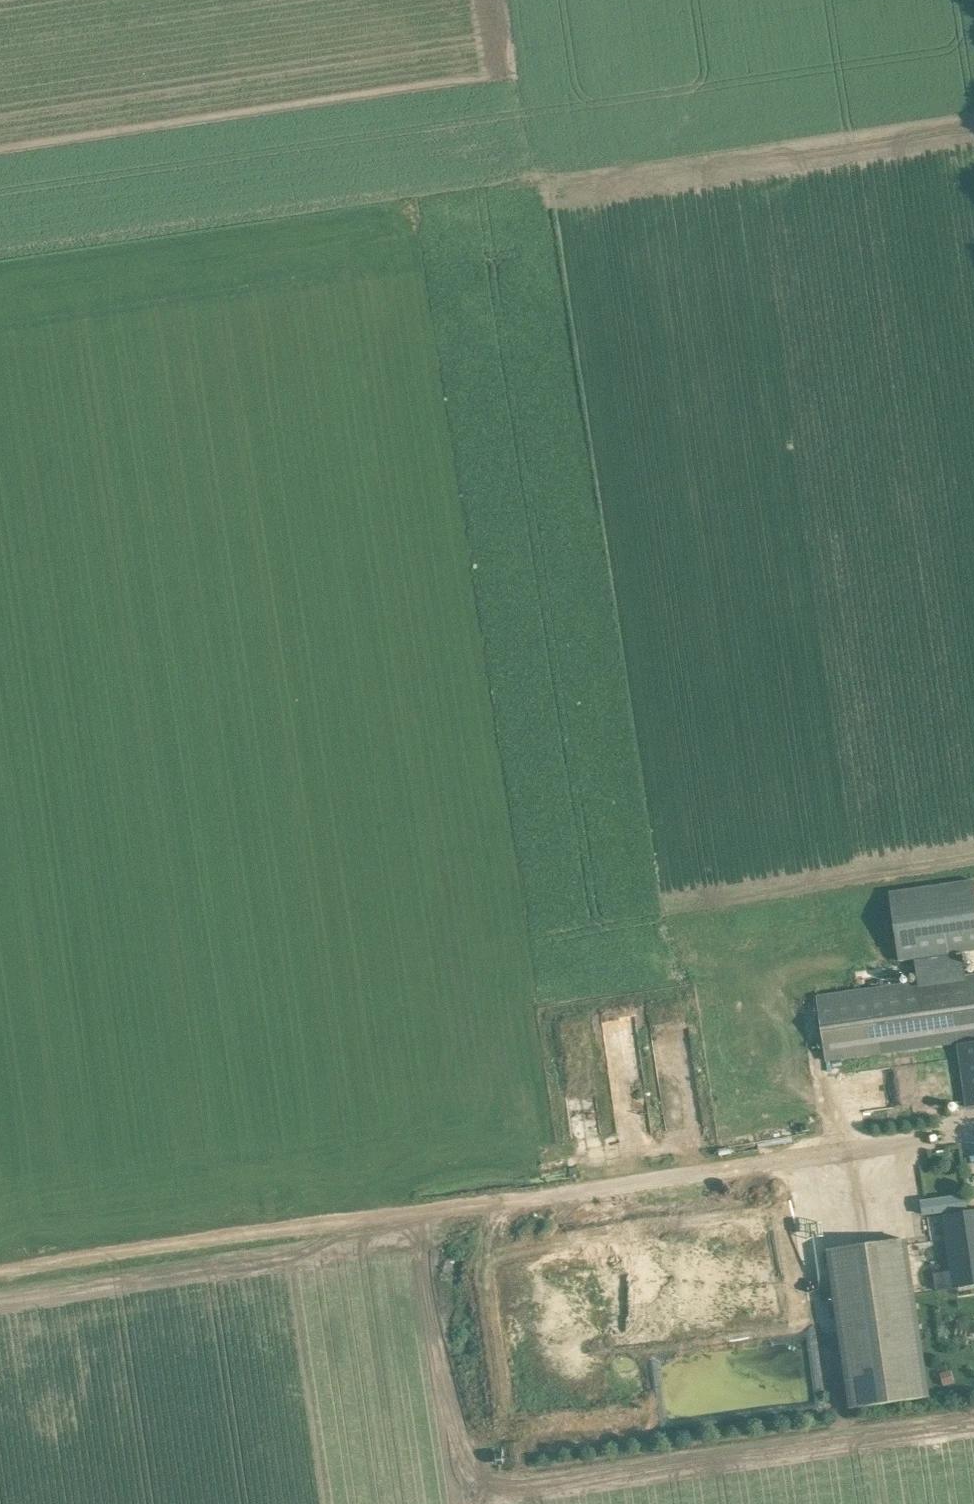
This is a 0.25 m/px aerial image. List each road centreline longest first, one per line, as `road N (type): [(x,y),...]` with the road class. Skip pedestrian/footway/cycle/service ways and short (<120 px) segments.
road 1 (track): [(973,1137),(0,1274)]

